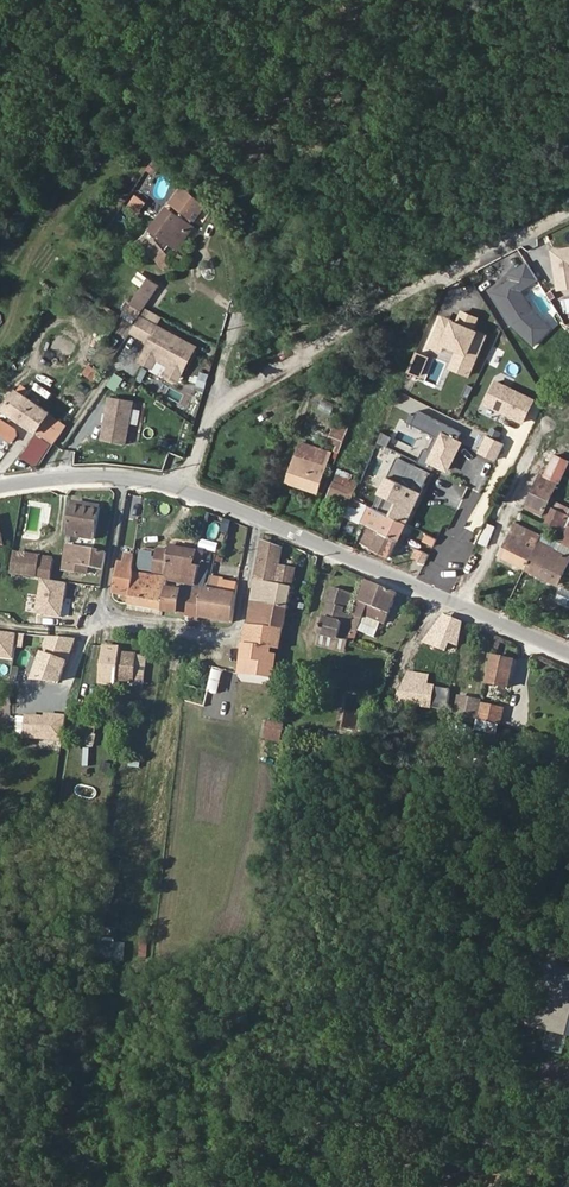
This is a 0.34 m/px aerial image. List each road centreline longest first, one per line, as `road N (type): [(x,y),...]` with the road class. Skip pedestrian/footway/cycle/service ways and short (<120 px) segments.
road 1 (track): [(176,485),(212,406),(448,269),(568,211)]
road 2 (track): [(410,0),(353,171),(245,373),(212,406)]
road 3 (residential): [(121,474),(106,599),(117,617),(227,631),(240,618),(257,518)]
road 4 (residential): [(257,518),(568,651)]
road 5 (residential): [(121,474),(176,485),(257,518)]
road 6 (residential): [(0,488),(121,474)]

